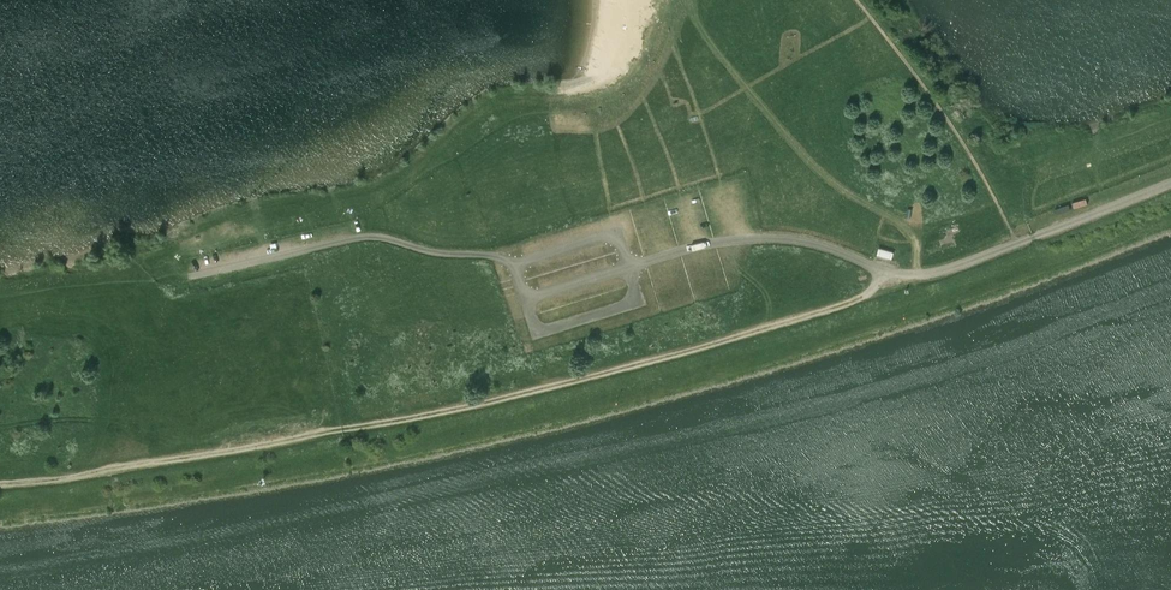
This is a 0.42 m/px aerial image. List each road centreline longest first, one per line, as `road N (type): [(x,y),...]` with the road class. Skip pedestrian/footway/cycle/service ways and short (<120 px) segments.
road 1 (unclassified): [(190,278),(368,237),(501,259),(513,264),(524,300),(690,249),(750,239),(808,243),(890,273),(930,275),(1170,183)]
road 2 (track): [(890,273),(854,301),(556,385),(0,487)]

